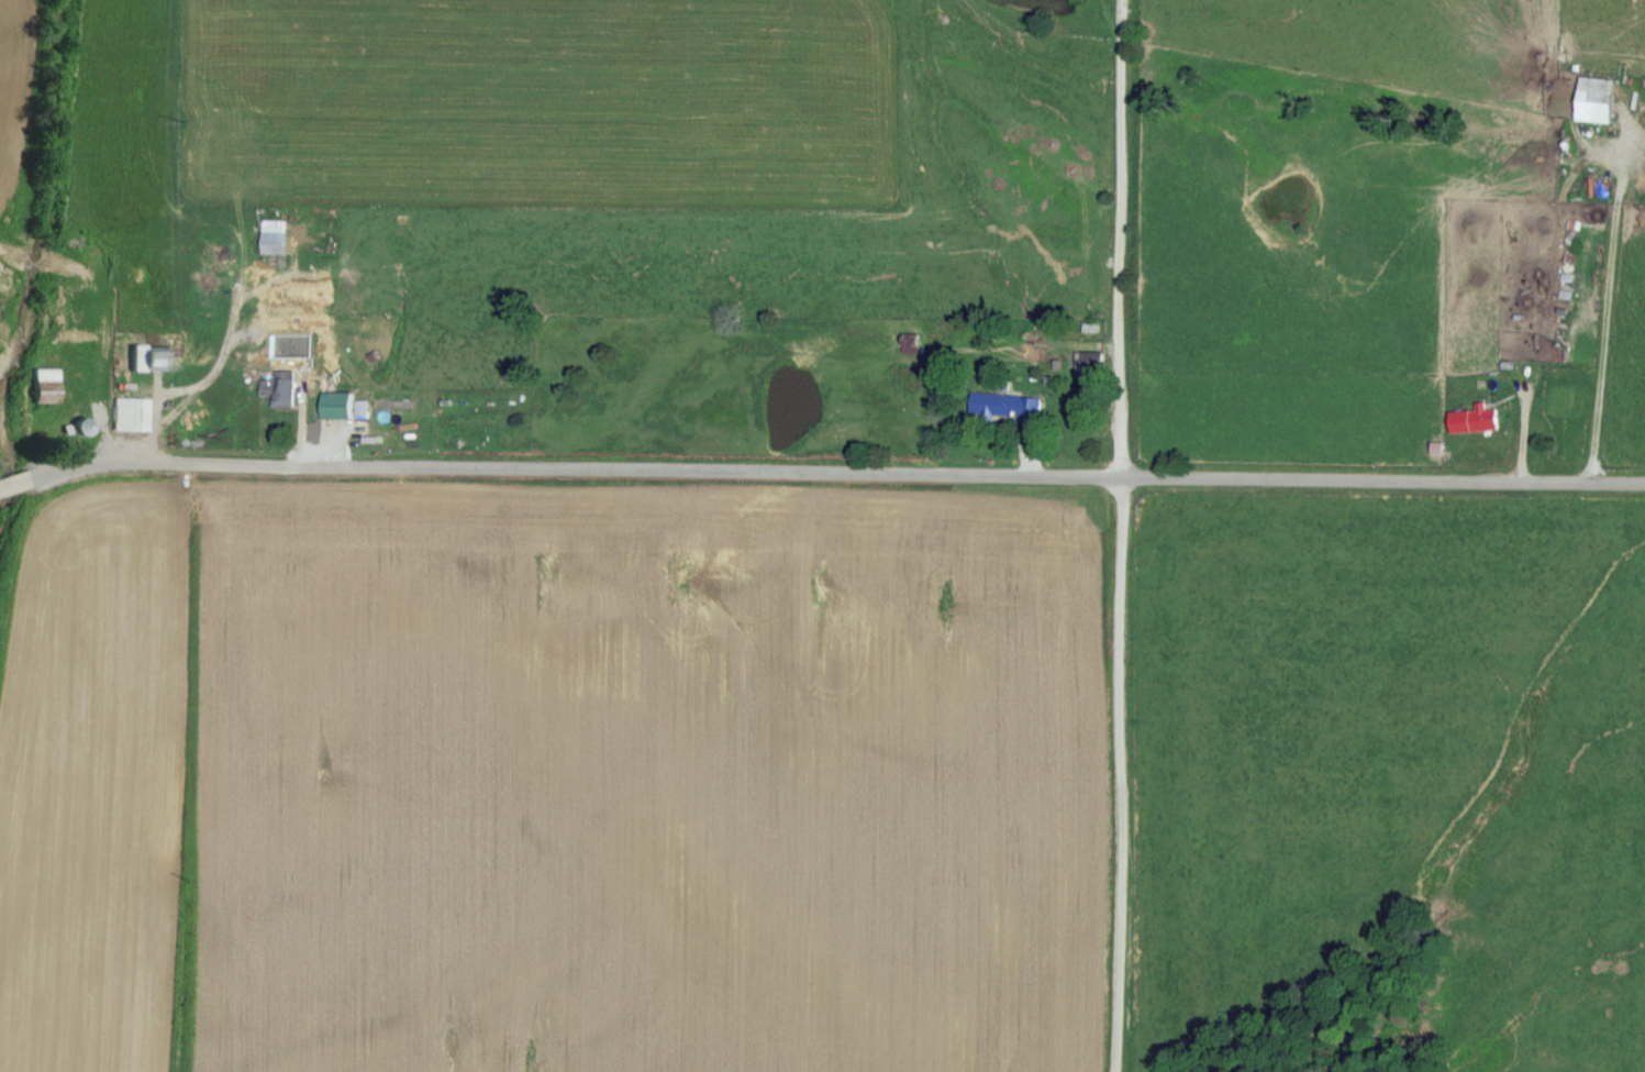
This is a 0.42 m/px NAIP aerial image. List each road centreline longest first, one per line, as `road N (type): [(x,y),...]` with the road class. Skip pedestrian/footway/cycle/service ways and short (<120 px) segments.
road 1 (tertiary): [(1644,483),(1452,488),(141,462),(0,487)]
road 2 (residential): [(1111,1071),(1126,0)]

